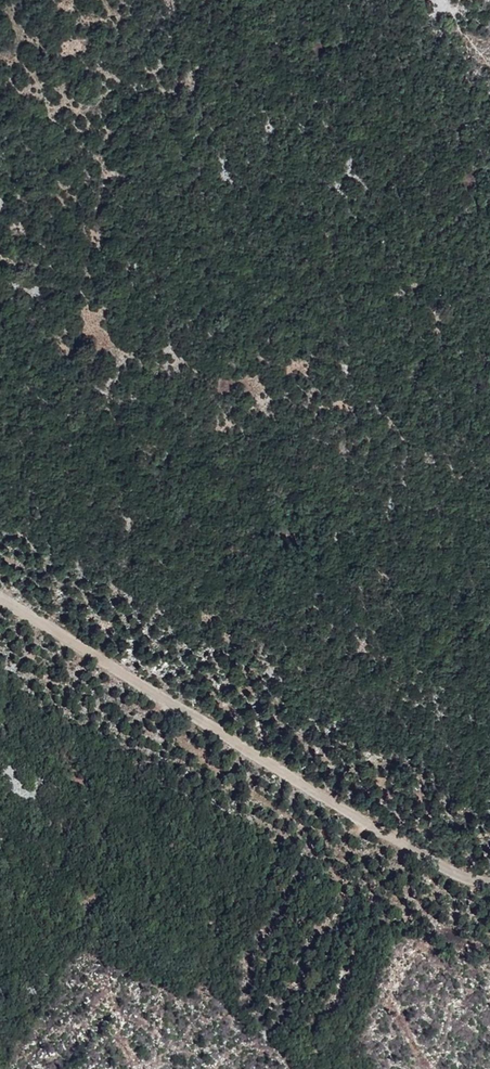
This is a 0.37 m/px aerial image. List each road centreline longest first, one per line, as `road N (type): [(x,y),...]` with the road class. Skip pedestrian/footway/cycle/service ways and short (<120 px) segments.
road 1 (unclassified): [(0,597),(375,833),(457,876),(489,883)]

